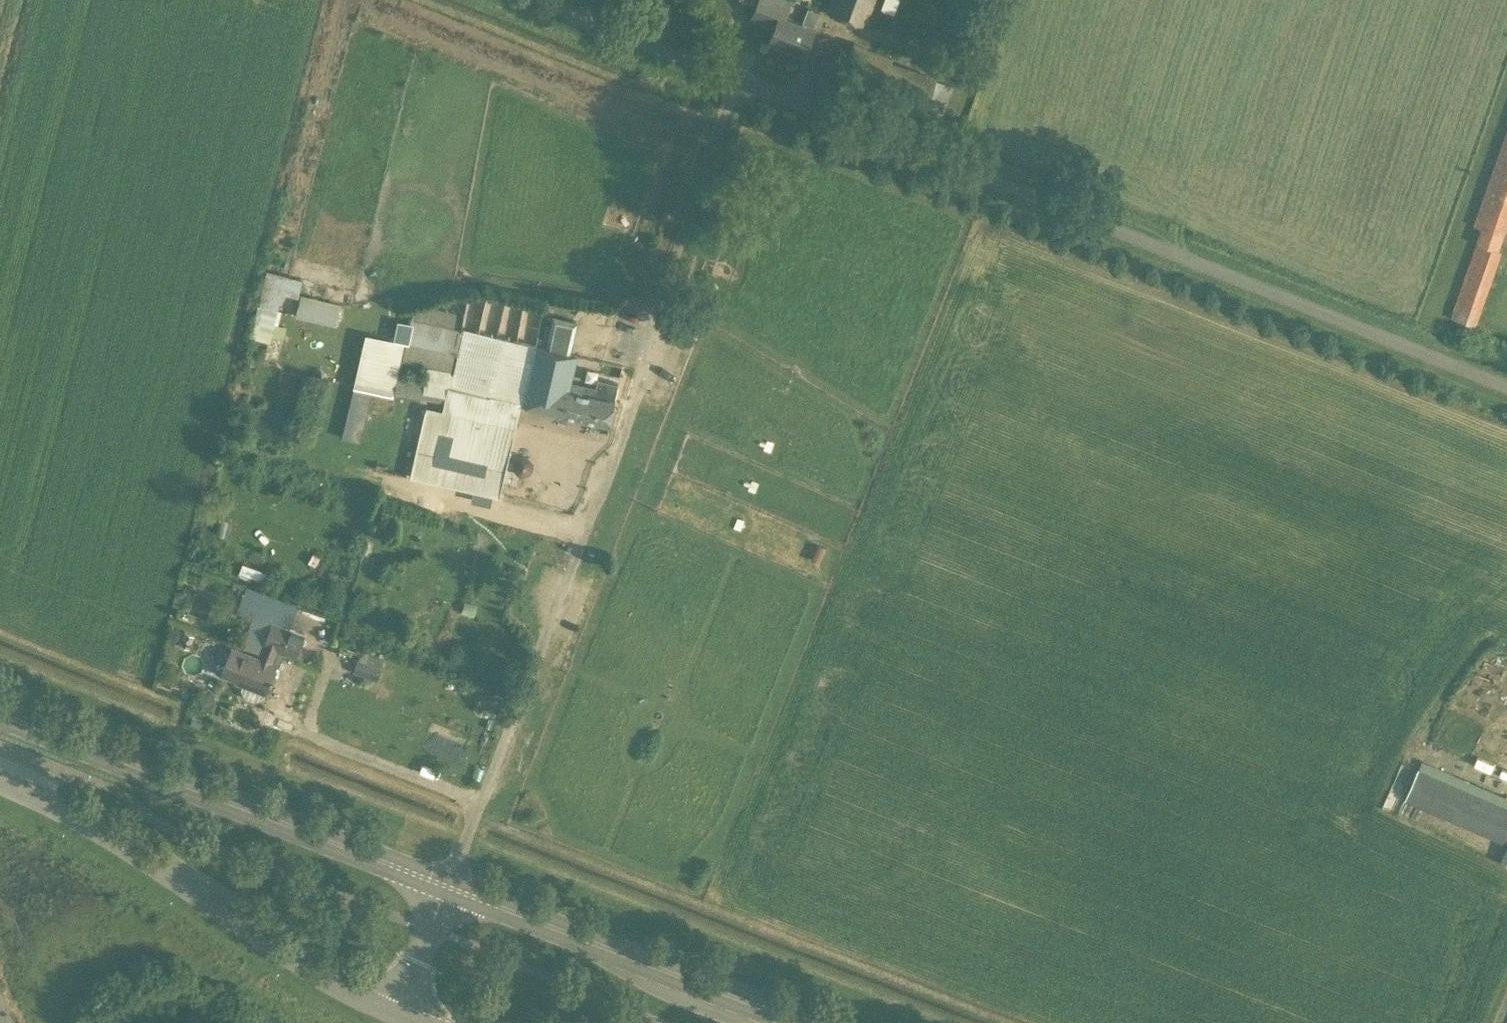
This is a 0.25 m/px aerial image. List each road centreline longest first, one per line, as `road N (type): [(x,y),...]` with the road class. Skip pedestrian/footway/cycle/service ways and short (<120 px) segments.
road 1 (unclassified): [(1506,387),(536,0)]
road 2 (primary): [(0,711),(447,887)]
road 3 (unclassified): [(395,1015),(311,972),(128,848),(0,780)]
road 4 (primary): [(447,887),(801,1022)]
road 5 (unclassified): [(395,1015),(447,887)]

